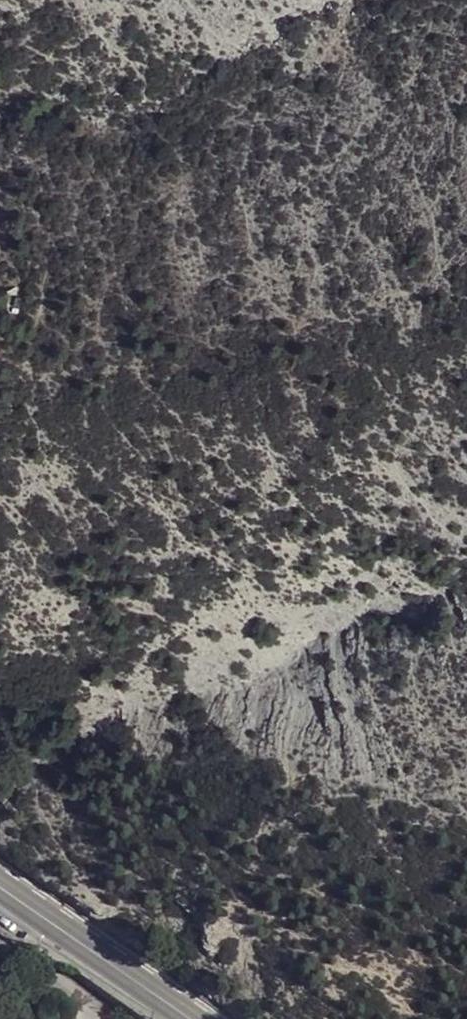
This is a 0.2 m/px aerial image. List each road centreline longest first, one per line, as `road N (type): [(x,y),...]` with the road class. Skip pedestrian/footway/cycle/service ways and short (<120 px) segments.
road 1 (primary): [(193,1018),(0,886)]

